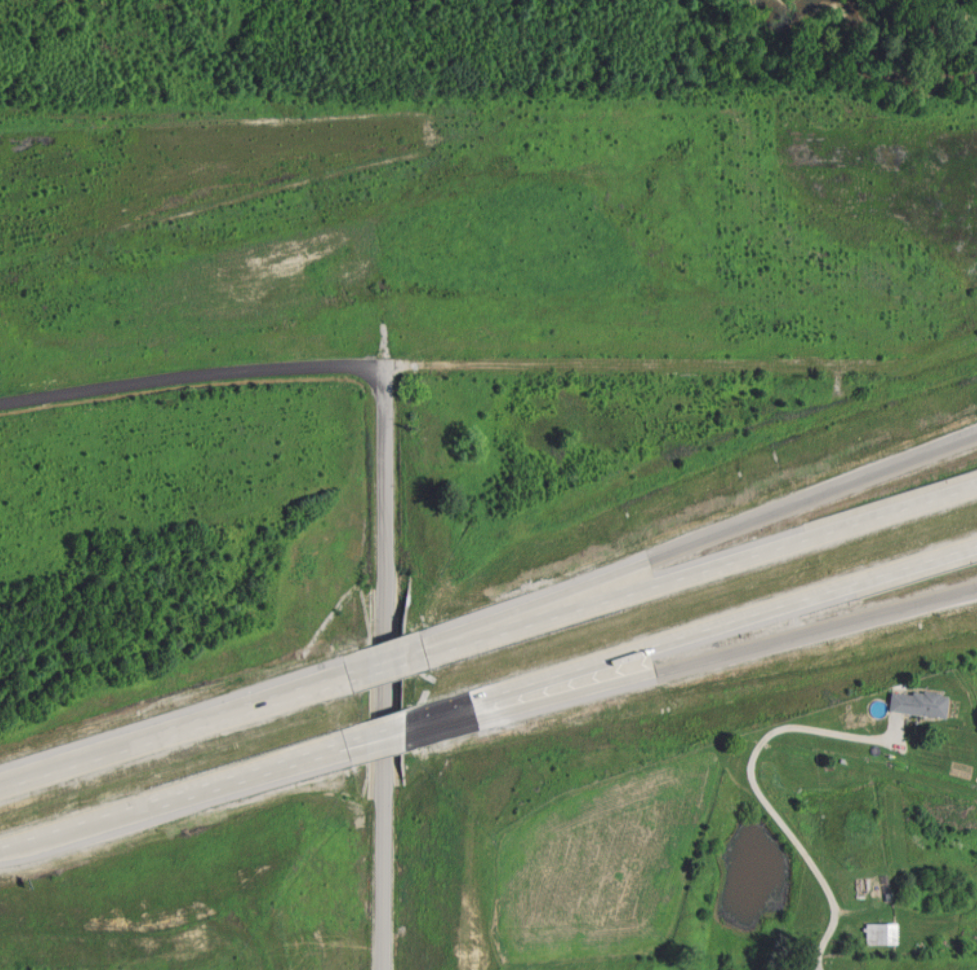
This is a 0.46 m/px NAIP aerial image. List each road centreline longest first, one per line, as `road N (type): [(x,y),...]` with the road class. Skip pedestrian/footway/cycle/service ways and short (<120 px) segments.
road 1 (tertiary): [(380,969),(389,396),(381,378)]
road 2 (motorway): [(423,723),(976,546)]
road 3 (motorway): [(429,743),(976,589)]
road 4 (motorway): [(976,439),(545,612)]
road 5 (motorway): [(976,482),(545,612)]
road 6 (tertiary): [(0,408),(287,373),(381,378)]
road 7 (motorway): [(0,856),(344,750)]
road 8 (motorway): [(0,859),(348,768)]
road 9 (motorway): [(344,682),(0,787)]
road 10 (motorway): [(545,612),(428,655)]

